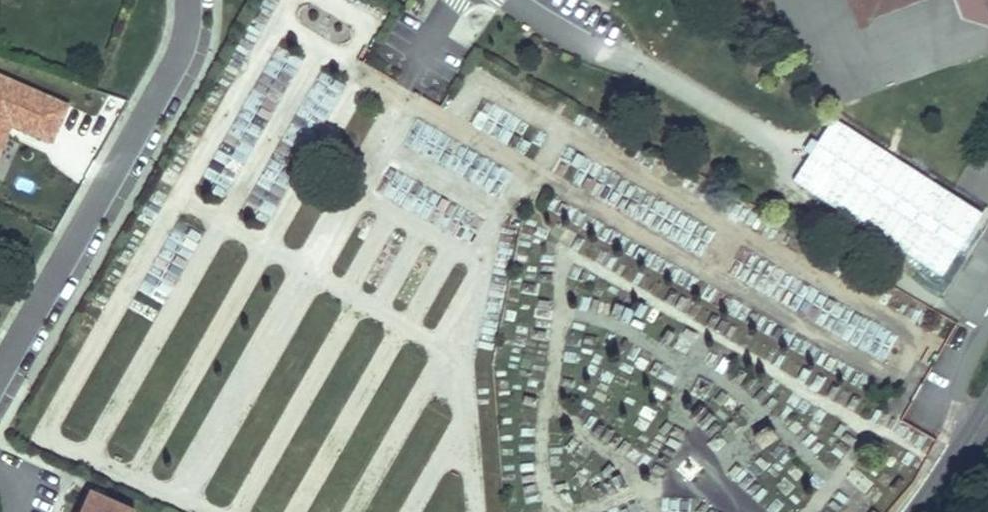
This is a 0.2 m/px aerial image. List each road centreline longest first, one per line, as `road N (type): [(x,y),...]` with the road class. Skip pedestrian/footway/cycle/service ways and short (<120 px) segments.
road 1 (residential): [(188,0),(177,54),(0,374)]

